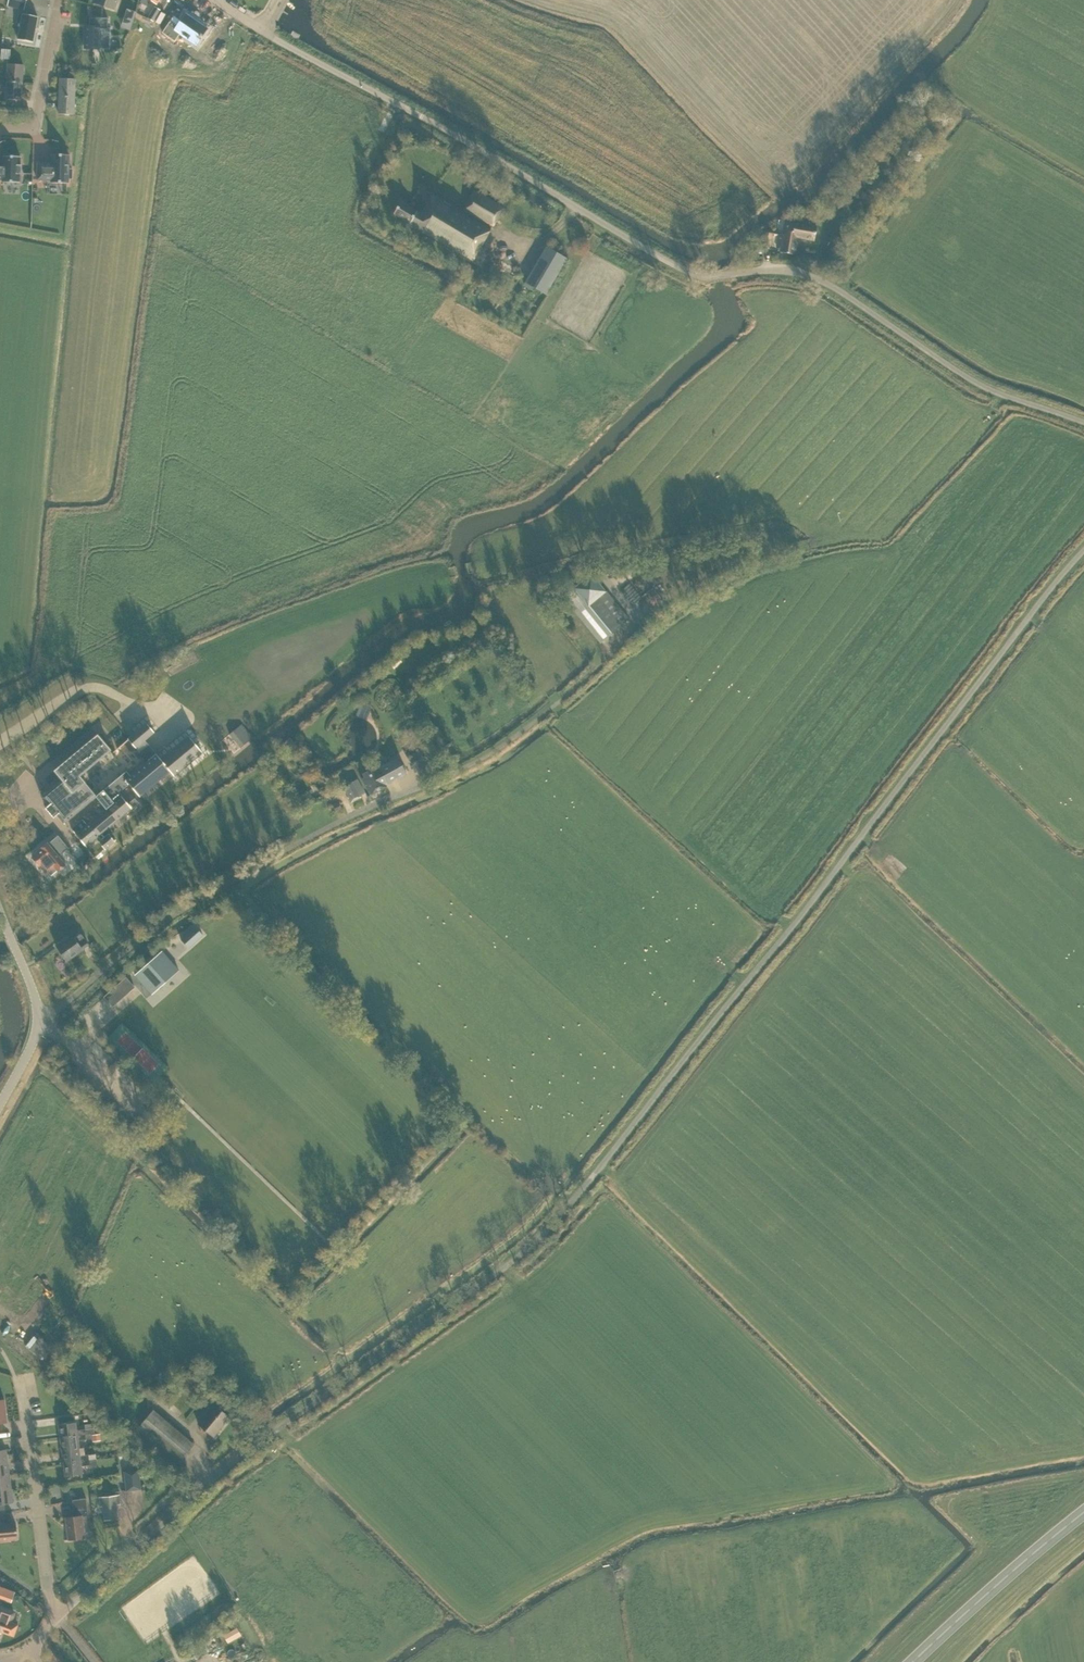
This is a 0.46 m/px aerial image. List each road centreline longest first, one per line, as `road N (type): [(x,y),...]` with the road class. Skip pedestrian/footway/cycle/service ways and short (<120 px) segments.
road 1 (unclassified): [(60,1613),(214,1476),(513,1261),(560,1216),(1083,551)]
road 2 (unclassified): [(38,1018),(173,915),(366,808),(459,771),(566,698)]
road 3 (unclassified): [(704,278),(261,31)]
road 4 (unclassified): [(1083,427),(976,387),(845,296),(778,275),(751,276)]
road 5 (residential): [(60,1613),(48,1586),(15,1376)]
road 6 (trunk): [(912,1661),(1083,1512)]
road 7 (residential): [(0,128),(34,129),(59,0)]

